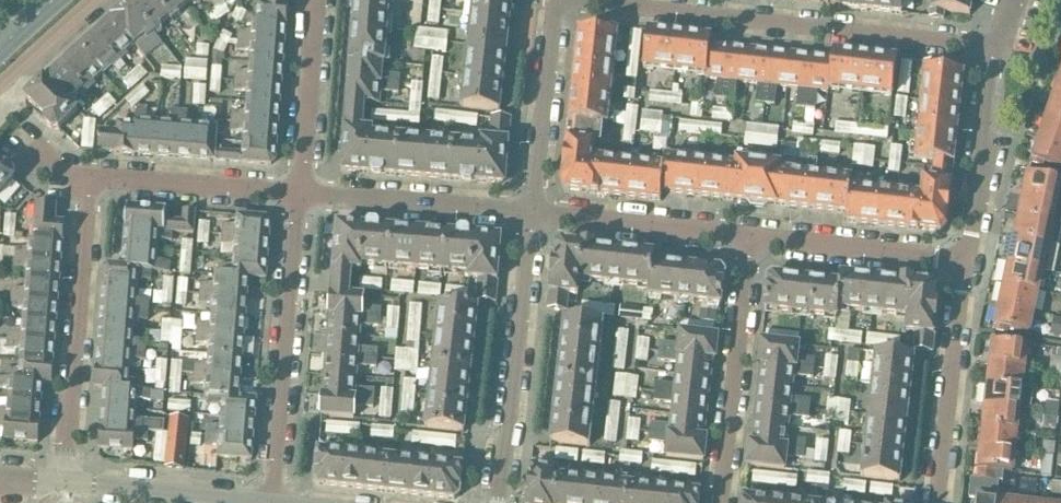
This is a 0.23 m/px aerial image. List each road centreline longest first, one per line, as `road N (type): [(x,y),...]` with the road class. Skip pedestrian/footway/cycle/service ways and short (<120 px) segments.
road 1 (residential): [(575,0),(998,48)]
road 2 (residential): [(300,193),(273,502)]
road 3 (residential): [(65,482),(89,182)]
road 4 (residential): [(498,502),(533,214)]
road 5 (residential): [(750,238),(721,502)]
road 6 (residential): [(937,502),(966,261)]
road 7 (residential): [(533,214),(300,193)]
road 8 (residential): [(533,214),(750,238)]
road 9 (residential): [(966,261),(750,238)]
road 10 (residential): [(998,48),(966,261)]
road 11 (residential): [(533,214),(556,0)]
road 12 (residential): [(89,182),(300,193)]
road 13 (residential): [(300,193),(314,0)]
road 14 (residential): [(65,482),(236,502)]
road 15 (residential): [(0,88),(96,0)]

